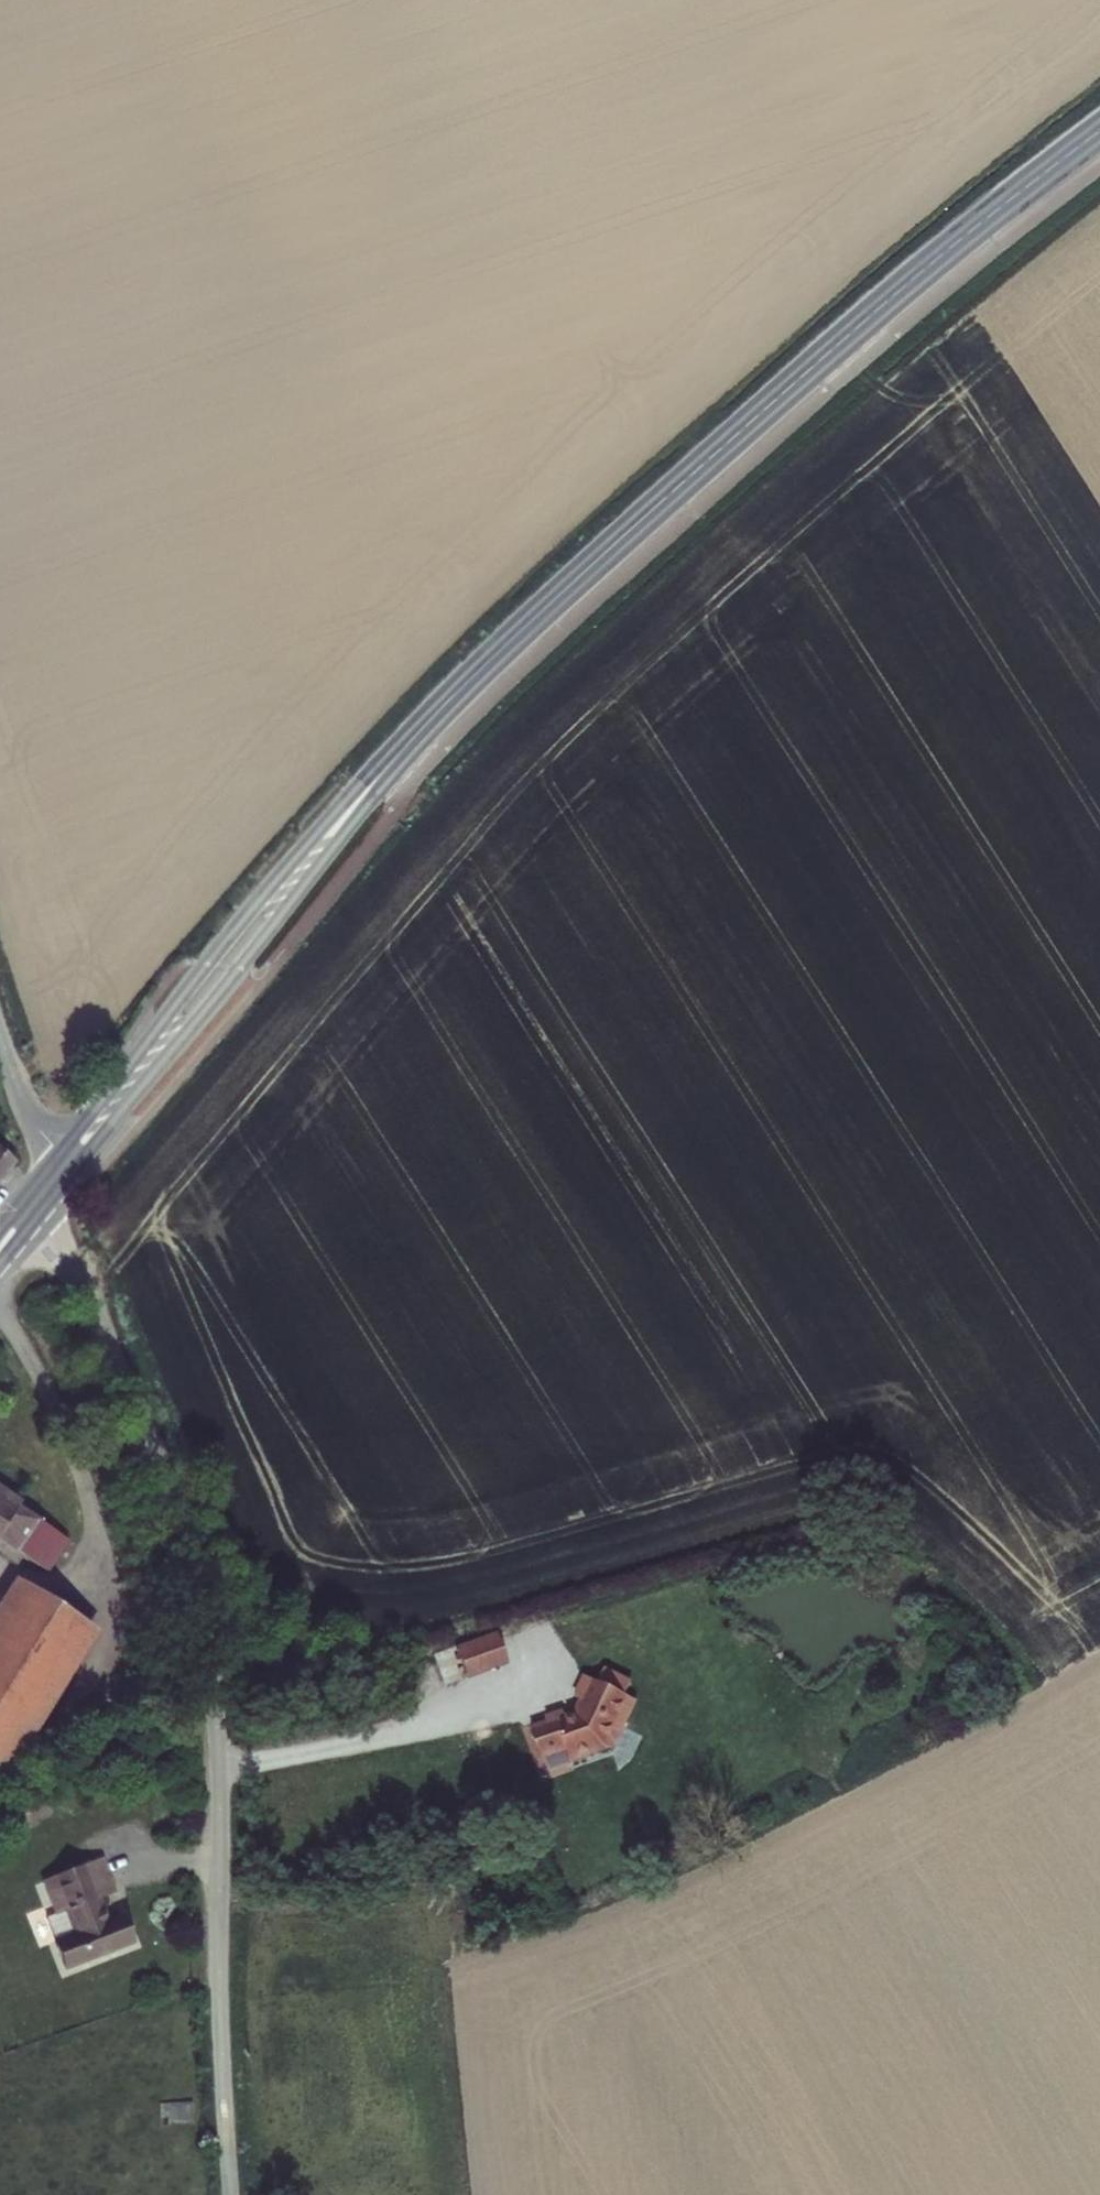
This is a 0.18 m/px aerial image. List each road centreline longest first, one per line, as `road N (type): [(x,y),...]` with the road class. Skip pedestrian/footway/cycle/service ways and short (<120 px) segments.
road 1 (secondary): [(50,1188),(198,995),(445,704),(809,369),(1099,130)]
road 2 (residential): [(50,1188),(172,1515),(207,1660),(221,1812),(232,2194)]
road 3 (unclassified): [(0,1039),(50,1188)]

